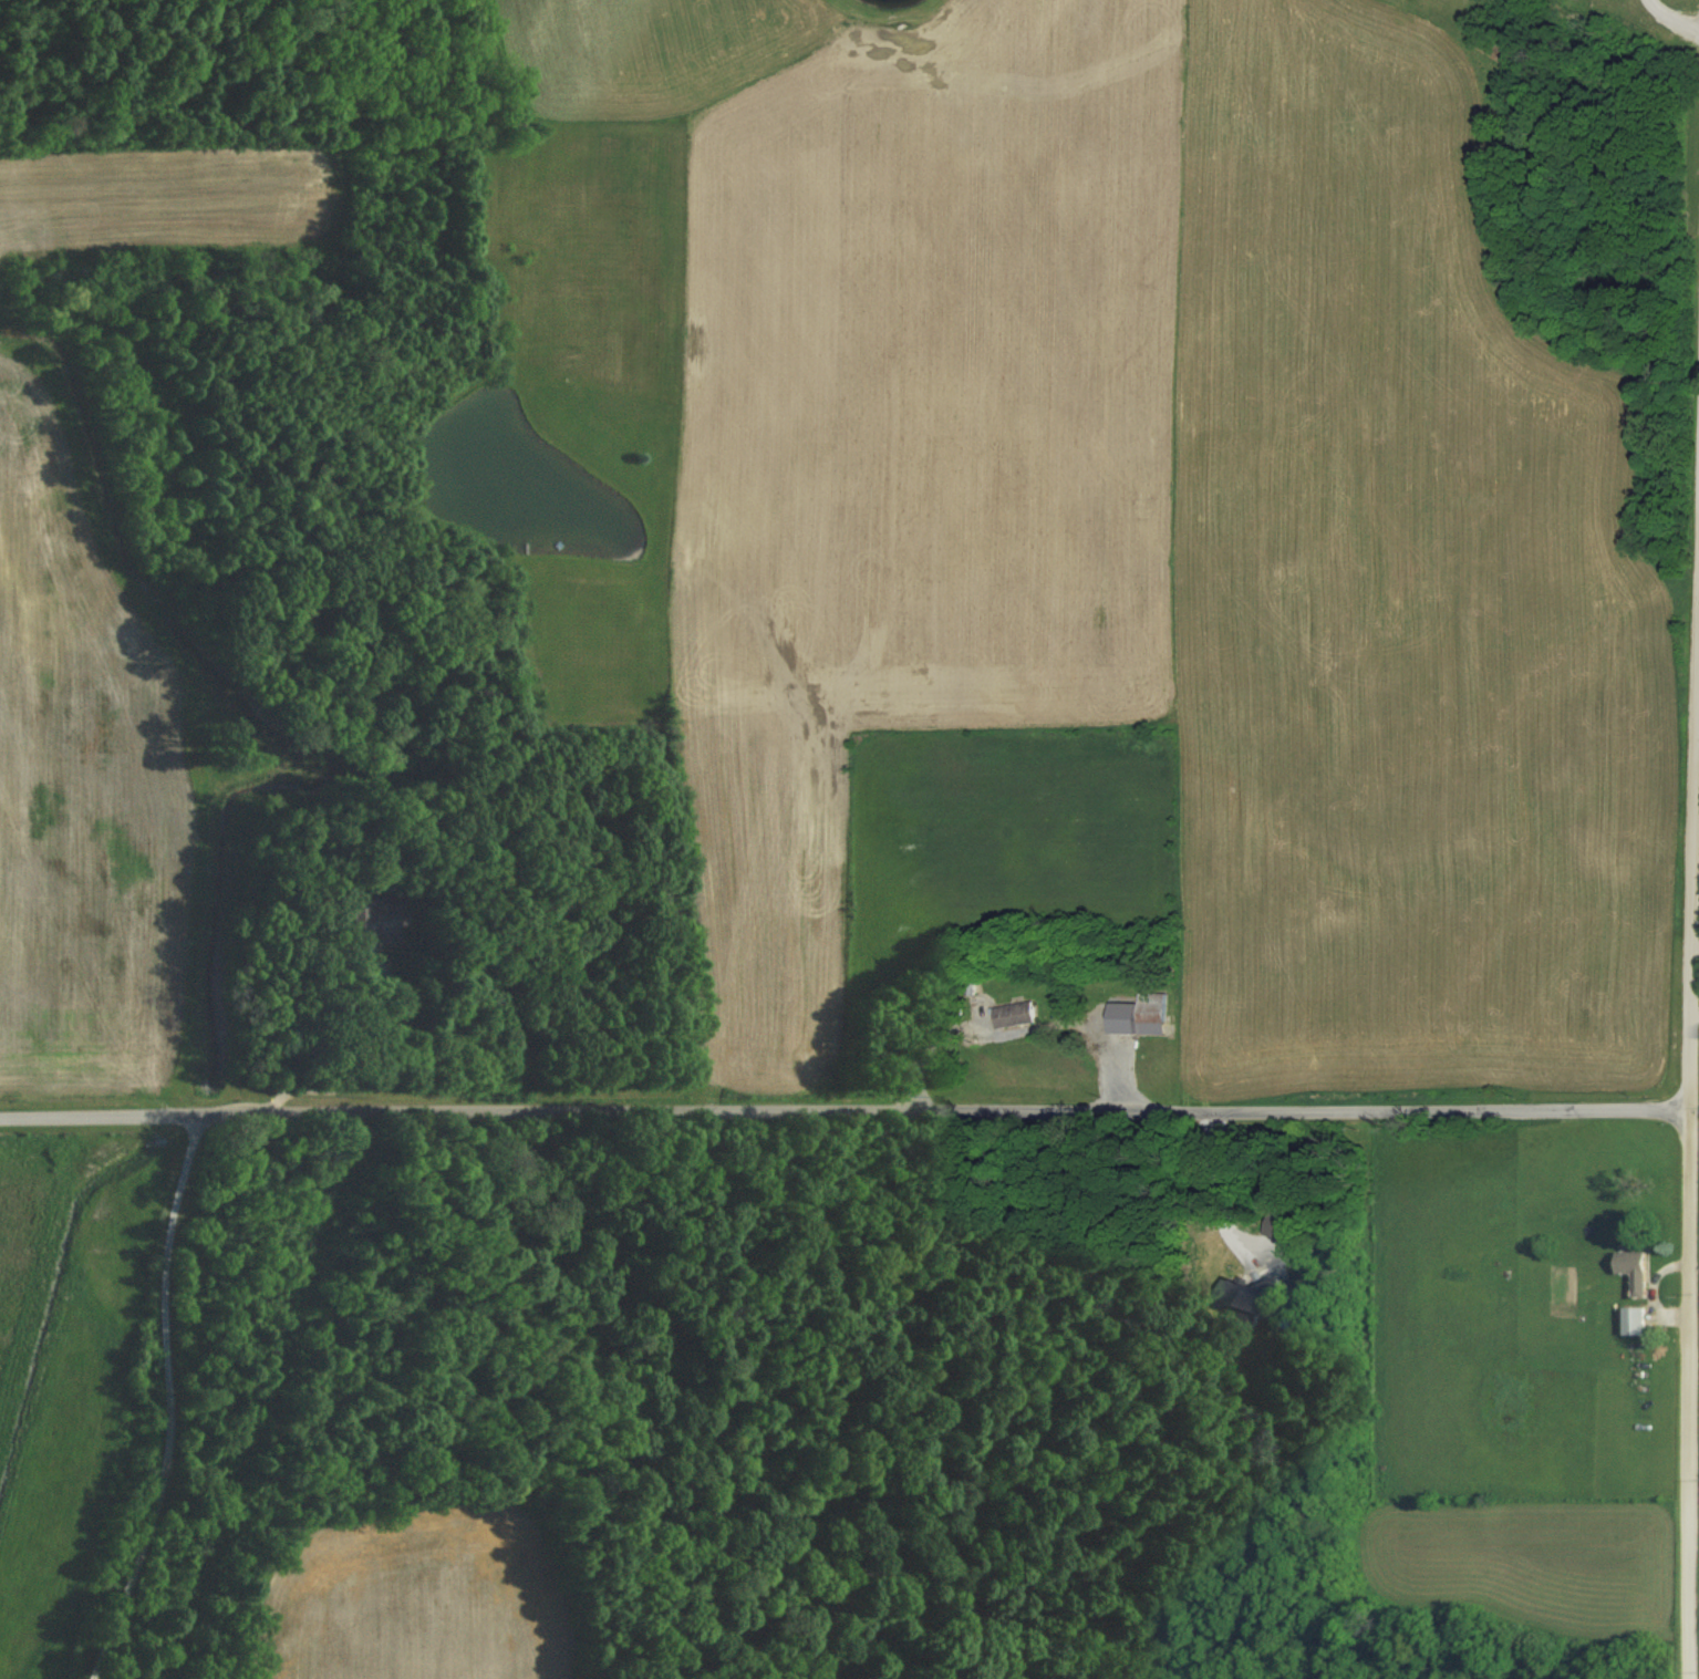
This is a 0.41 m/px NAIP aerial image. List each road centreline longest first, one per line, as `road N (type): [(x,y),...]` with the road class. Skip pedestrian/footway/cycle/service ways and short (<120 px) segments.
road 1 (residential): [(1689,1108),(0,1117)]
road 2 (residential): [(1689,1678),(1698,628)]

